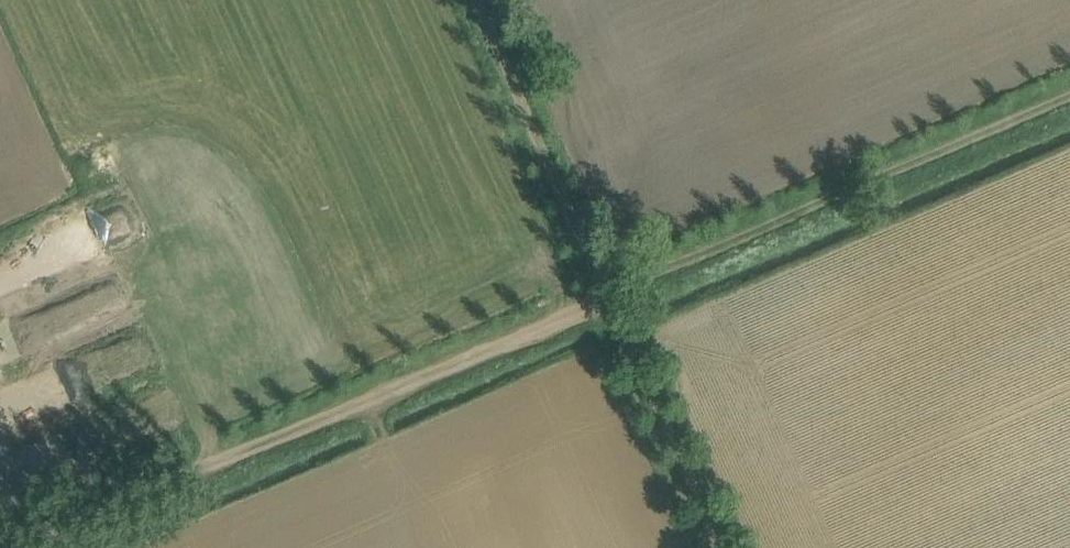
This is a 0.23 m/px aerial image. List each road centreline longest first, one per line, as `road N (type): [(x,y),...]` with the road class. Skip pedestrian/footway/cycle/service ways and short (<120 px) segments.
road 1 (track): [(1069,101),(28,547)]
road 2 (track): [(706,547),(462,0)]

